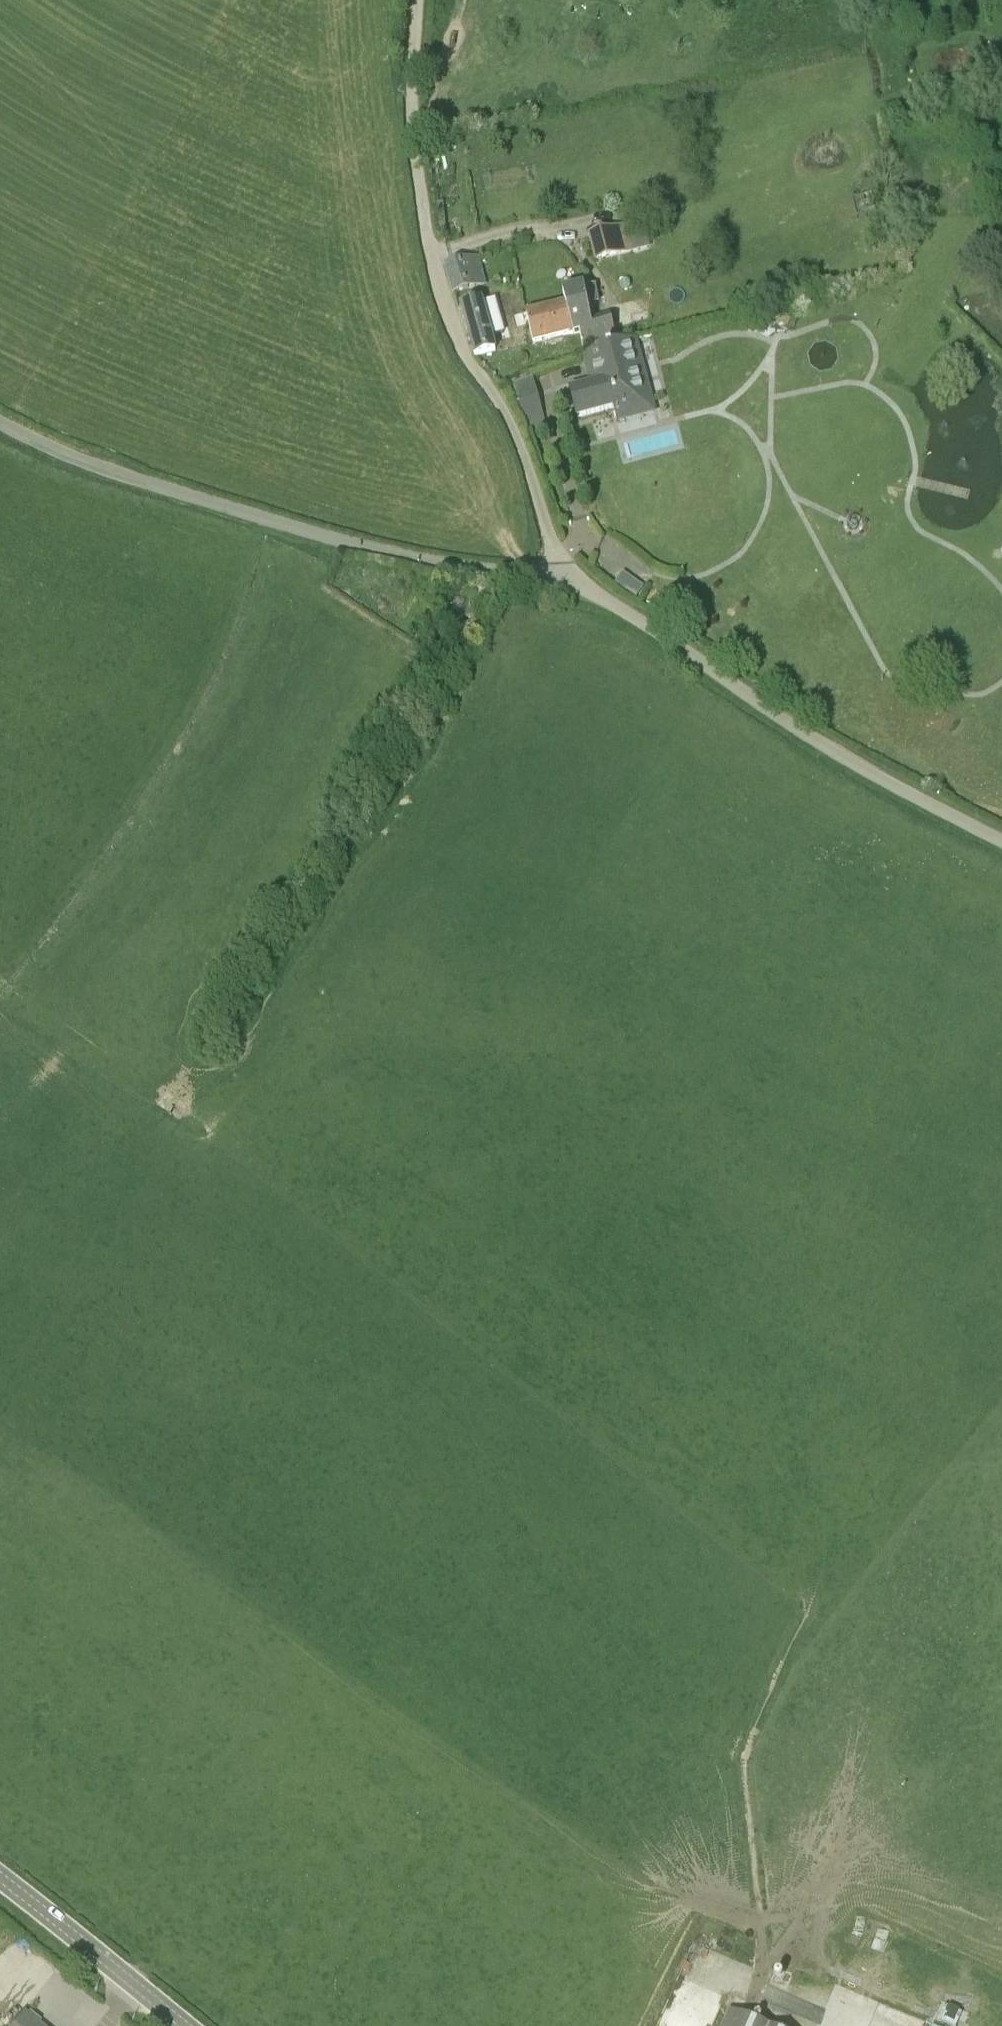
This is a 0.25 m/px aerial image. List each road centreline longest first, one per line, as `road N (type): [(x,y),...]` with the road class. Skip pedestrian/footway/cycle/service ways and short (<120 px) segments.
road 1 (unclassified): [(1001,840),(841,755),(676,642),(560,575),(482,569),(338,538),(87,463),(0,422)]
road 2 (track): [(430,254),(412,133),(417,0)]
road 3 (tertiary): [(185,2025),(0,1877)]

